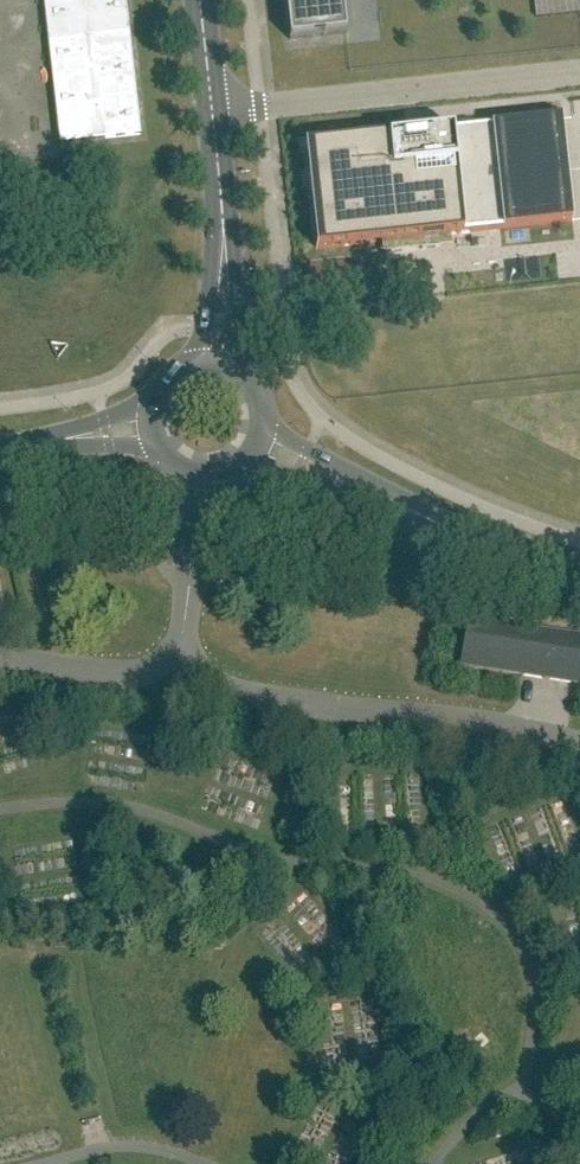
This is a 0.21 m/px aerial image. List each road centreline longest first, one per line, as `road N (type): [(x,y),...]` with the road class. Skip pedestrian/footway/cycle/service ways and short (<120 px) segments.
road 1 (unclassified): [(579,72),(216,108)]
road 2 (tertiary): [(579,575),(390,502)]
road 3 (tertiary): [(224,275),(216,108)]
road 4 (tertiary): [(242,463),(390,502)]
road 5 (tertiary): [(390,502),(359,477),(261,427)]

